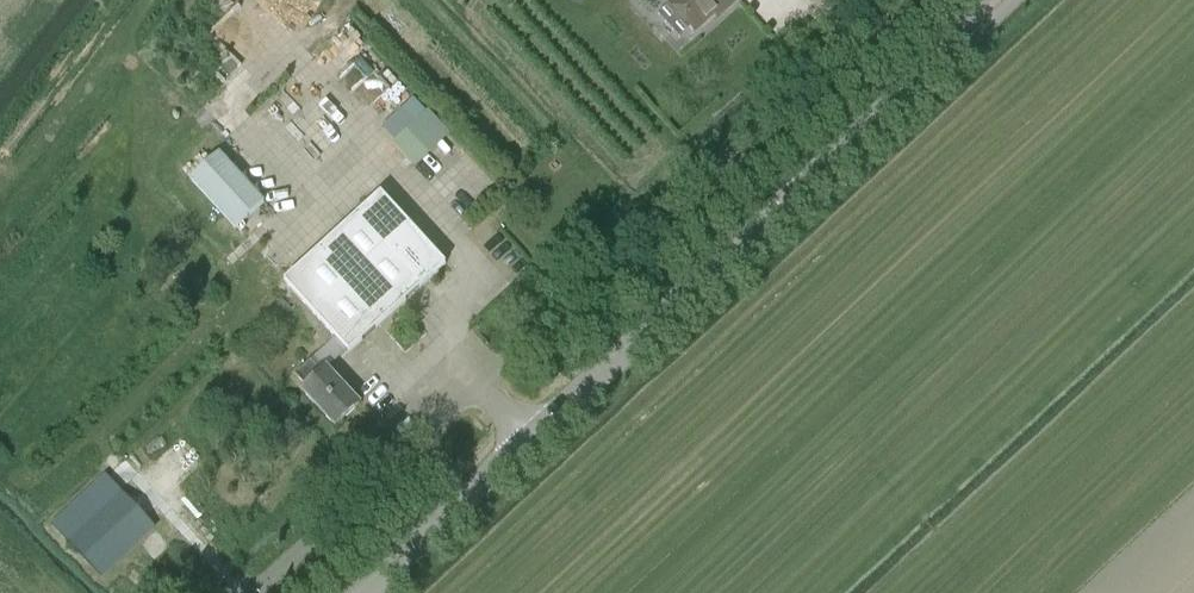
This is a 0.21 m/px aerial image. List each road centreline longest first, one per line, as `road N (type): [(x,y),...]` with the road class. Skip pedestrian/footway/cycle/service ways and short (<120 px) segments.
road 1 (tertiary): [(542,429),(1007,0)]
road 2 (unclassified): [(253,592),(492,371)]
road 3 (tertiary): [(365,592),(542,429)]
road 4 (unclassified): [(803,86),(896,0)]

